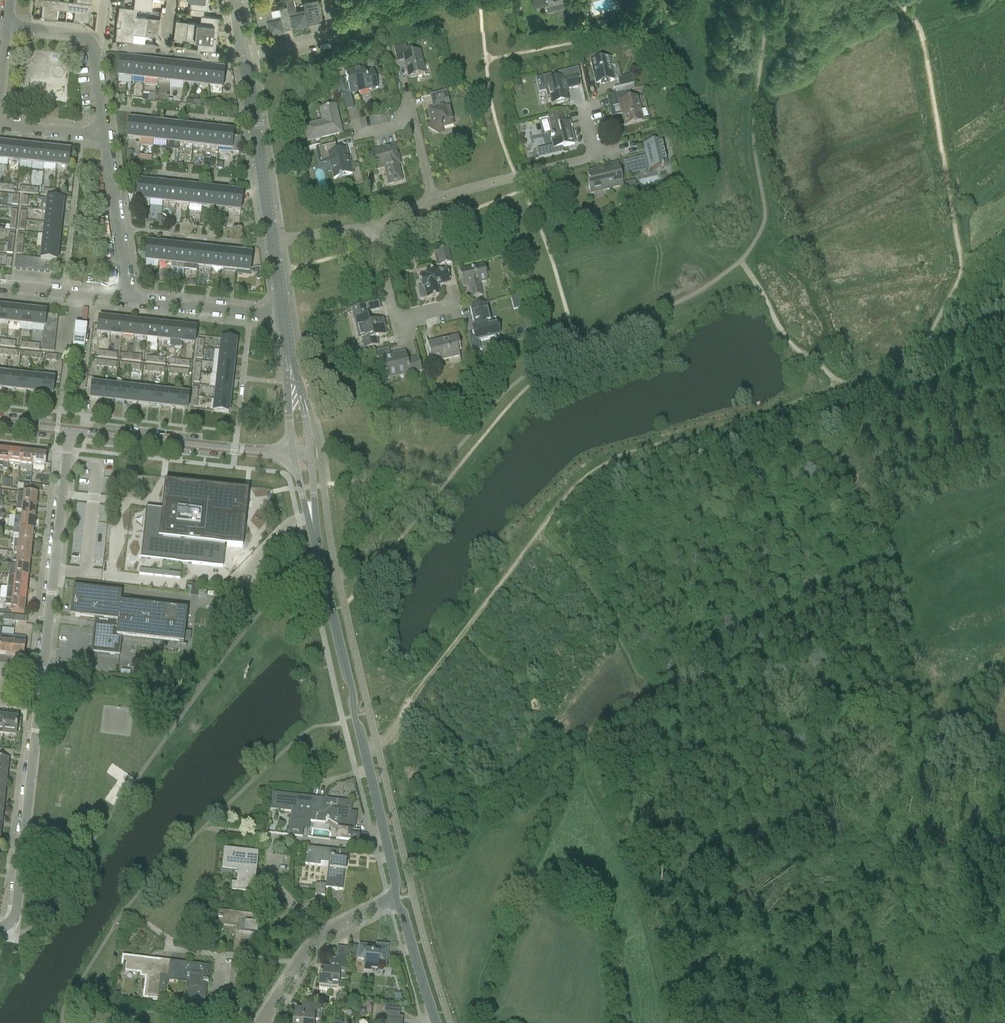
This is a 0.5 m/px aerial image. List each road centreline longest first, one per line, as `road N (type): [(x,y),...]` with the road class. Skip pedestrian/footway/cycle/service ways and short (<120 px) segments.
road 1 (tertiary): [(393,898),(313,522)]
road 2 (track): [(652,705),(727,638),(894,557)]
road 3 (track): [(455,1022),(578,769)]
road 4 (residential): [(38,690),(68,432)]
road 5 (residential): [(0,928),(11,929),(38,690)]
road 6 (tertiary): [(293,451),(68,432)]
road 7 (tertiary): [(274,240),(244,53)]
road 8 (track): [(408,705),(520,558)]
road 9 (residential): [(431,198),(602,149)]
road 10 (residential): [(129,300),(102,135)]
road 11 (residential): [(259,1022),(219,1001),(222,956),(167,951),(168,938)]
road 12 (residential): [(283,315),(129,300)]
road 13 (residential): [(450,309),(411,319),(392,309),(372,225)]
road 14 (tertiary): [(436,1022),(393,898)]
road 15 (residential): [(129,300),(0,285)]
road 16 (residential): [(431,198),(409,124),(362,129)]
road 17 (residential): [(244,53),(328,32),(331,0)]

